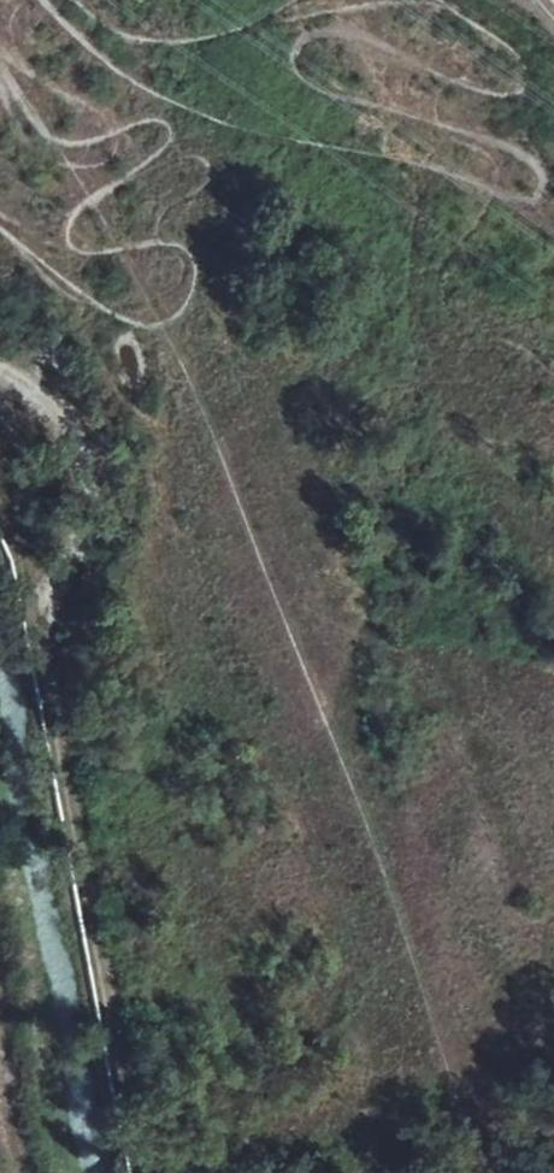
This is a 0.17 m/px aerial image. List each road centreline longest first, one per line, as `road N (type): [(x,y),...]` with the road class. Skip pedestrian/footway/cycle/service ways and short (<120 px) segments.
road 1 (track): [(491,1172),(396,869),(116,240),(0,68)]
road 2 (track): [(0,363),(72,400),(78,521),(44,587),(89,960),(135,1172)]

